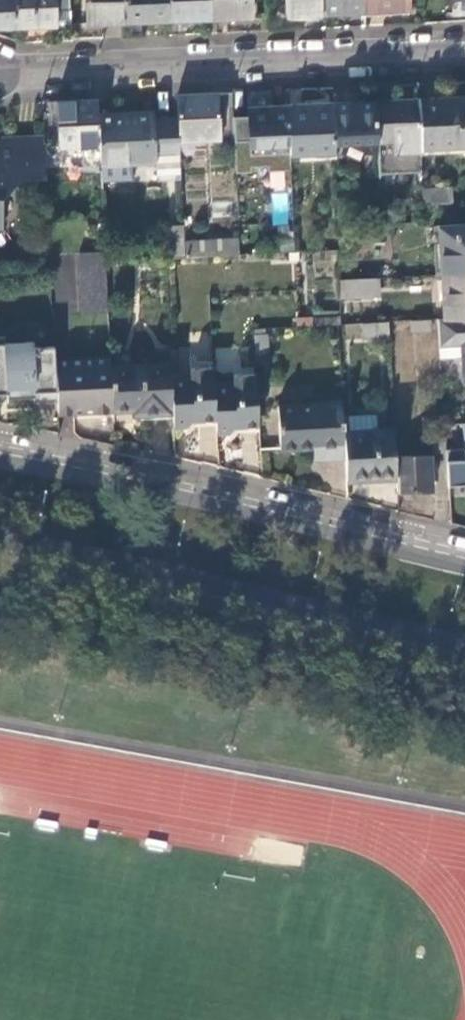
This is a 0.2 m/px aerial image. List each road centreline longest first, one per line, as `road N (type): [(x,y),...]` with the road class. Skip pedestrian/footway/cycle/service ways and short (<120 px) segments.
road 1 (secondary): [(0,543),(464,650)]
road 2 (secondary): [(464,552),(152,477),(0,451)]
road 3 (residential): [(464,46),(0,68)]

